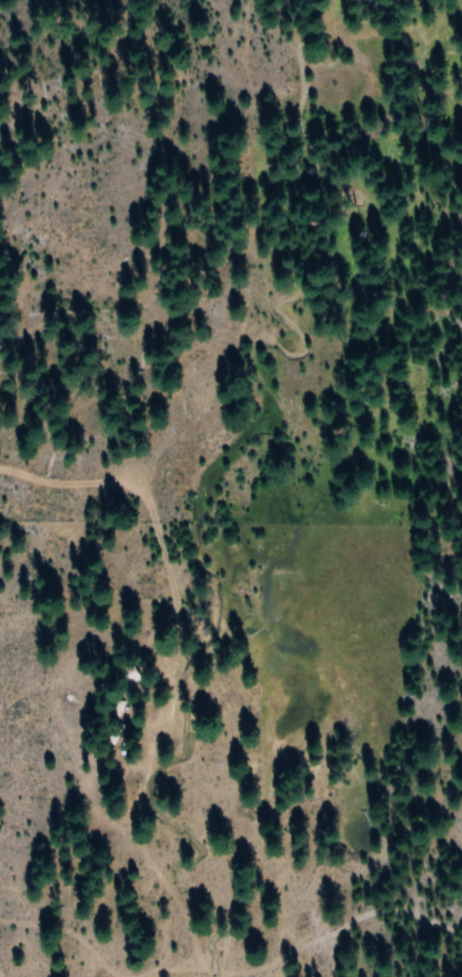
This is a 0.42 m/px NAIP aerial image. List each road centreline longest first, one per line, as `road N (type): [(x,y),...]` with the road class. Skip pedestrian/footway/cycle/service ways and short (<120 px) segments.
road 1 (track): [(0,472),(24,474),(185,606)]

